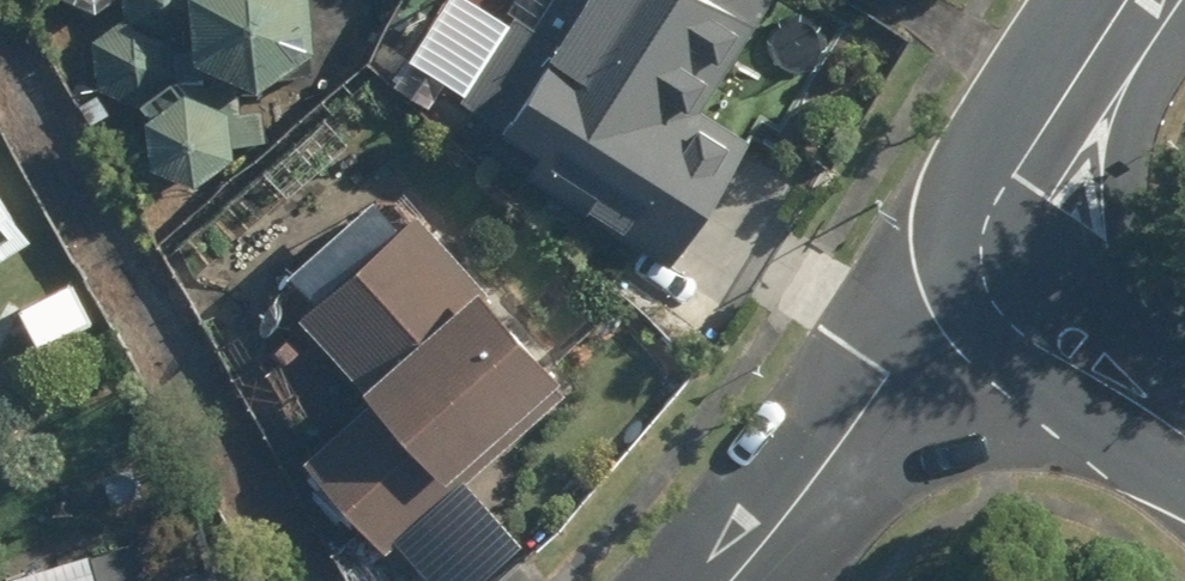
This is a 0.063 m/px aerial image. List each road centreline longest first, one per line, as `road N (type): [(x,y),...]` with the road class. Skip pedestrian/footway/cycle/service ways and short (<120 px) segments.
road 1 (residential): [(1032,268),(930,335),(890,375),(736,580)]
road 2 (residential): [(1032,268),(1019,206),(1040,141),(1130,0)]
road 3 (residential): [(1184,433),(1091,352),(1032,268)]

